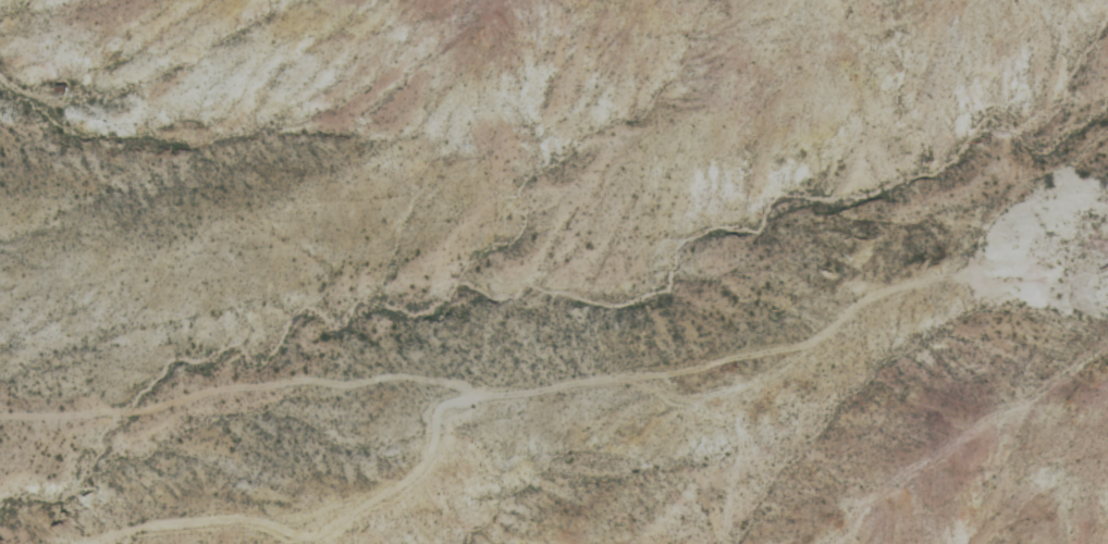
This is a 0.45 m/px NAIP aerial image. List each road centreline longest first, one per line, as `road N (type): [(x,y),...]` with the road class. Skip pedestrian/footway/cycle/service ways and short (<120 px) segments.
road 1 (track): [(0,420),(373,406),(632,382),(727,426),(737,474),(719,539)]
road 2 (track): [(974,275),(874,294),(804,346),(632,382)]
road 3 (track): [(328,543),(427,466),(457,394)]
road 4 (track): [(99,543),(111,534),(271,543)]

